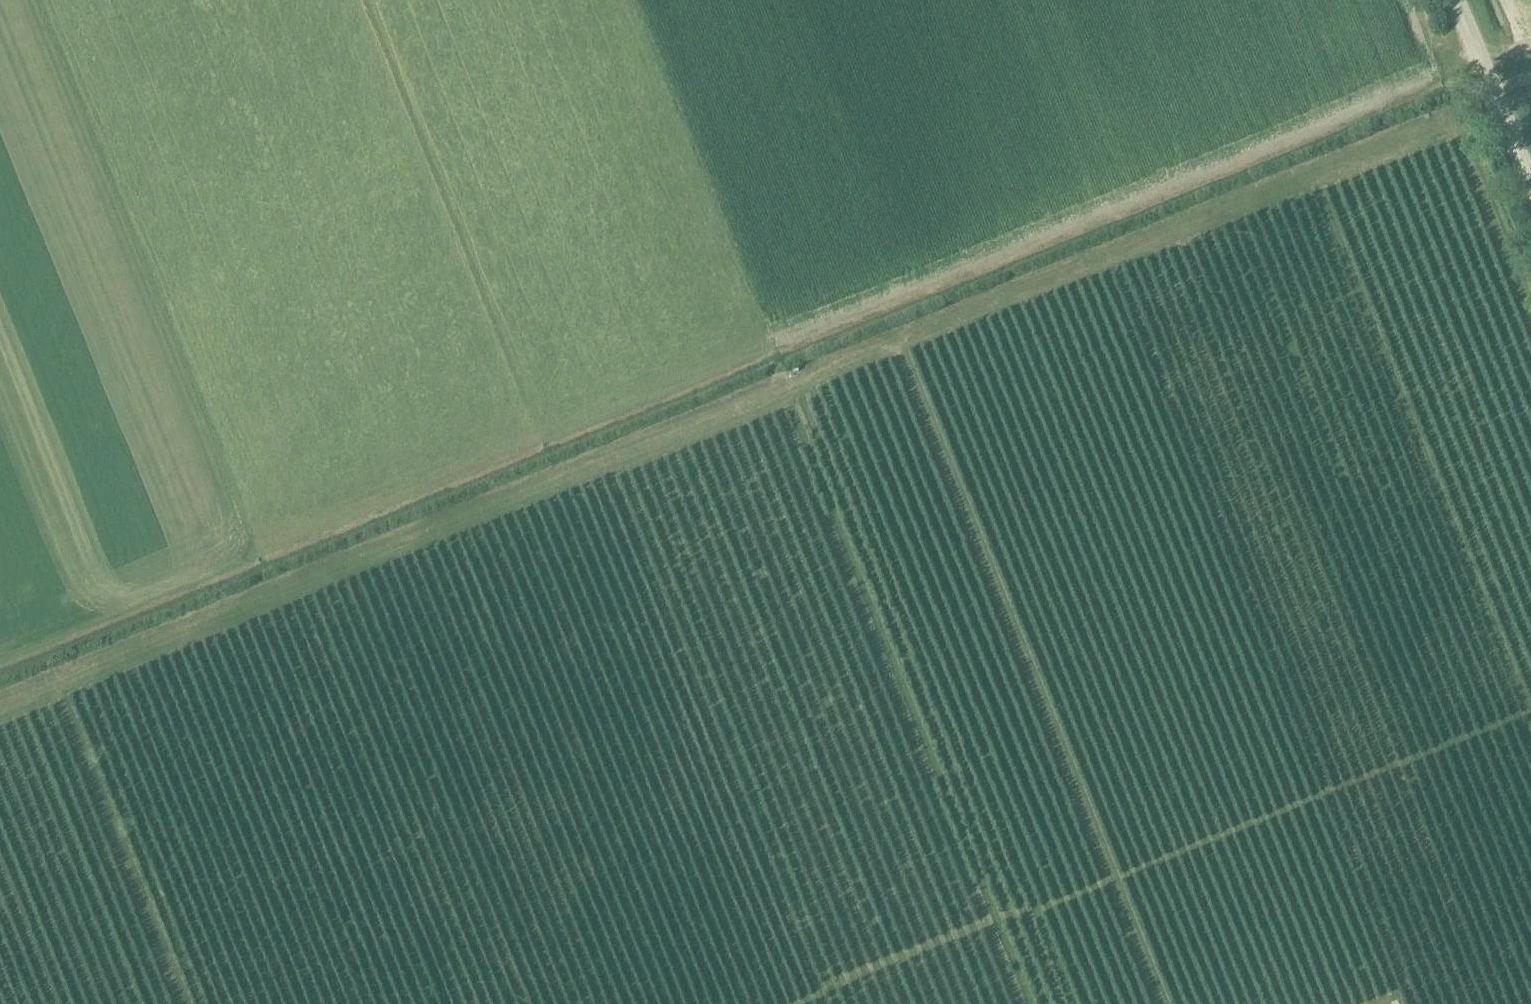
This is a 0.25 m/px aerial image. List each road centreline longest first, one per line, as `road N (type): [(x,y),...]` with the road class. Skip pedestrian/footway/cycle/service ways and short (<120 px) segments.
road 1 (unclassified): [(1530,191),(1454,0)]

